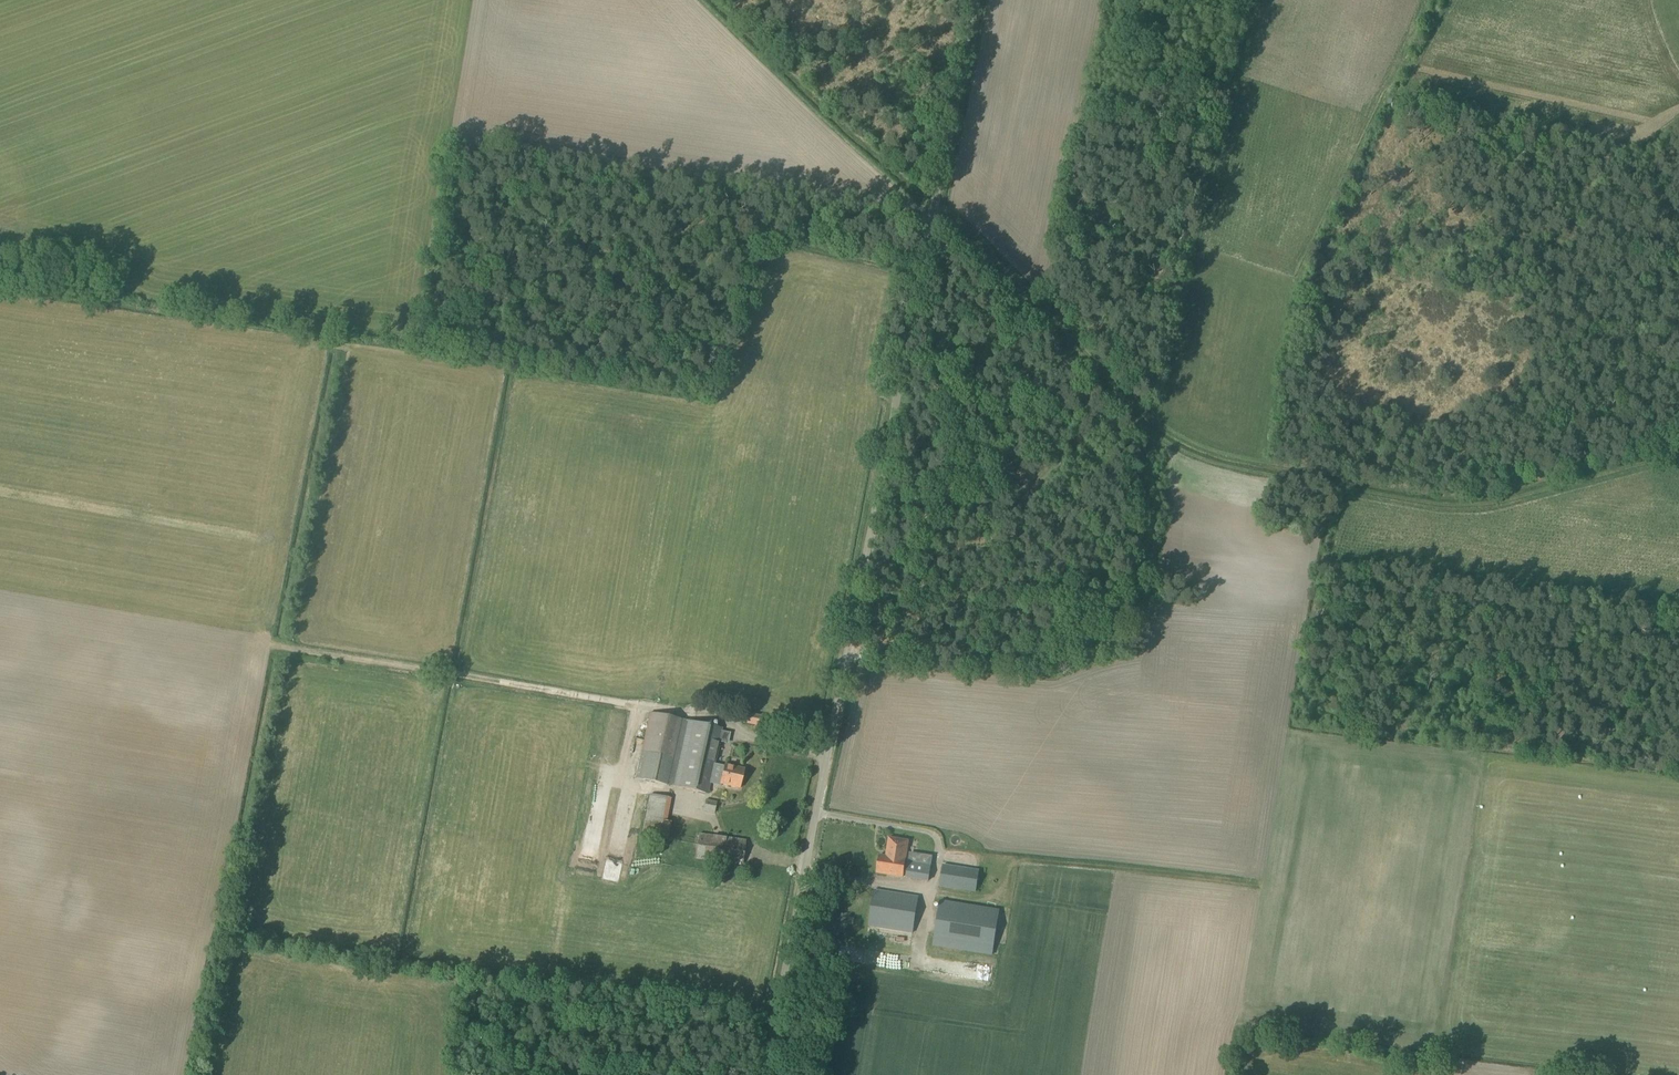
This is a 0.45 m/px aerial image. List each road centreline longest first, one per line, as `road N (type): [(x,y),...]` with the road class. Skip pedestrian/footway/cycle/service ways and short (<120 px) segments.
road 1 (unclassified): [(763,1074),(972,0)]

